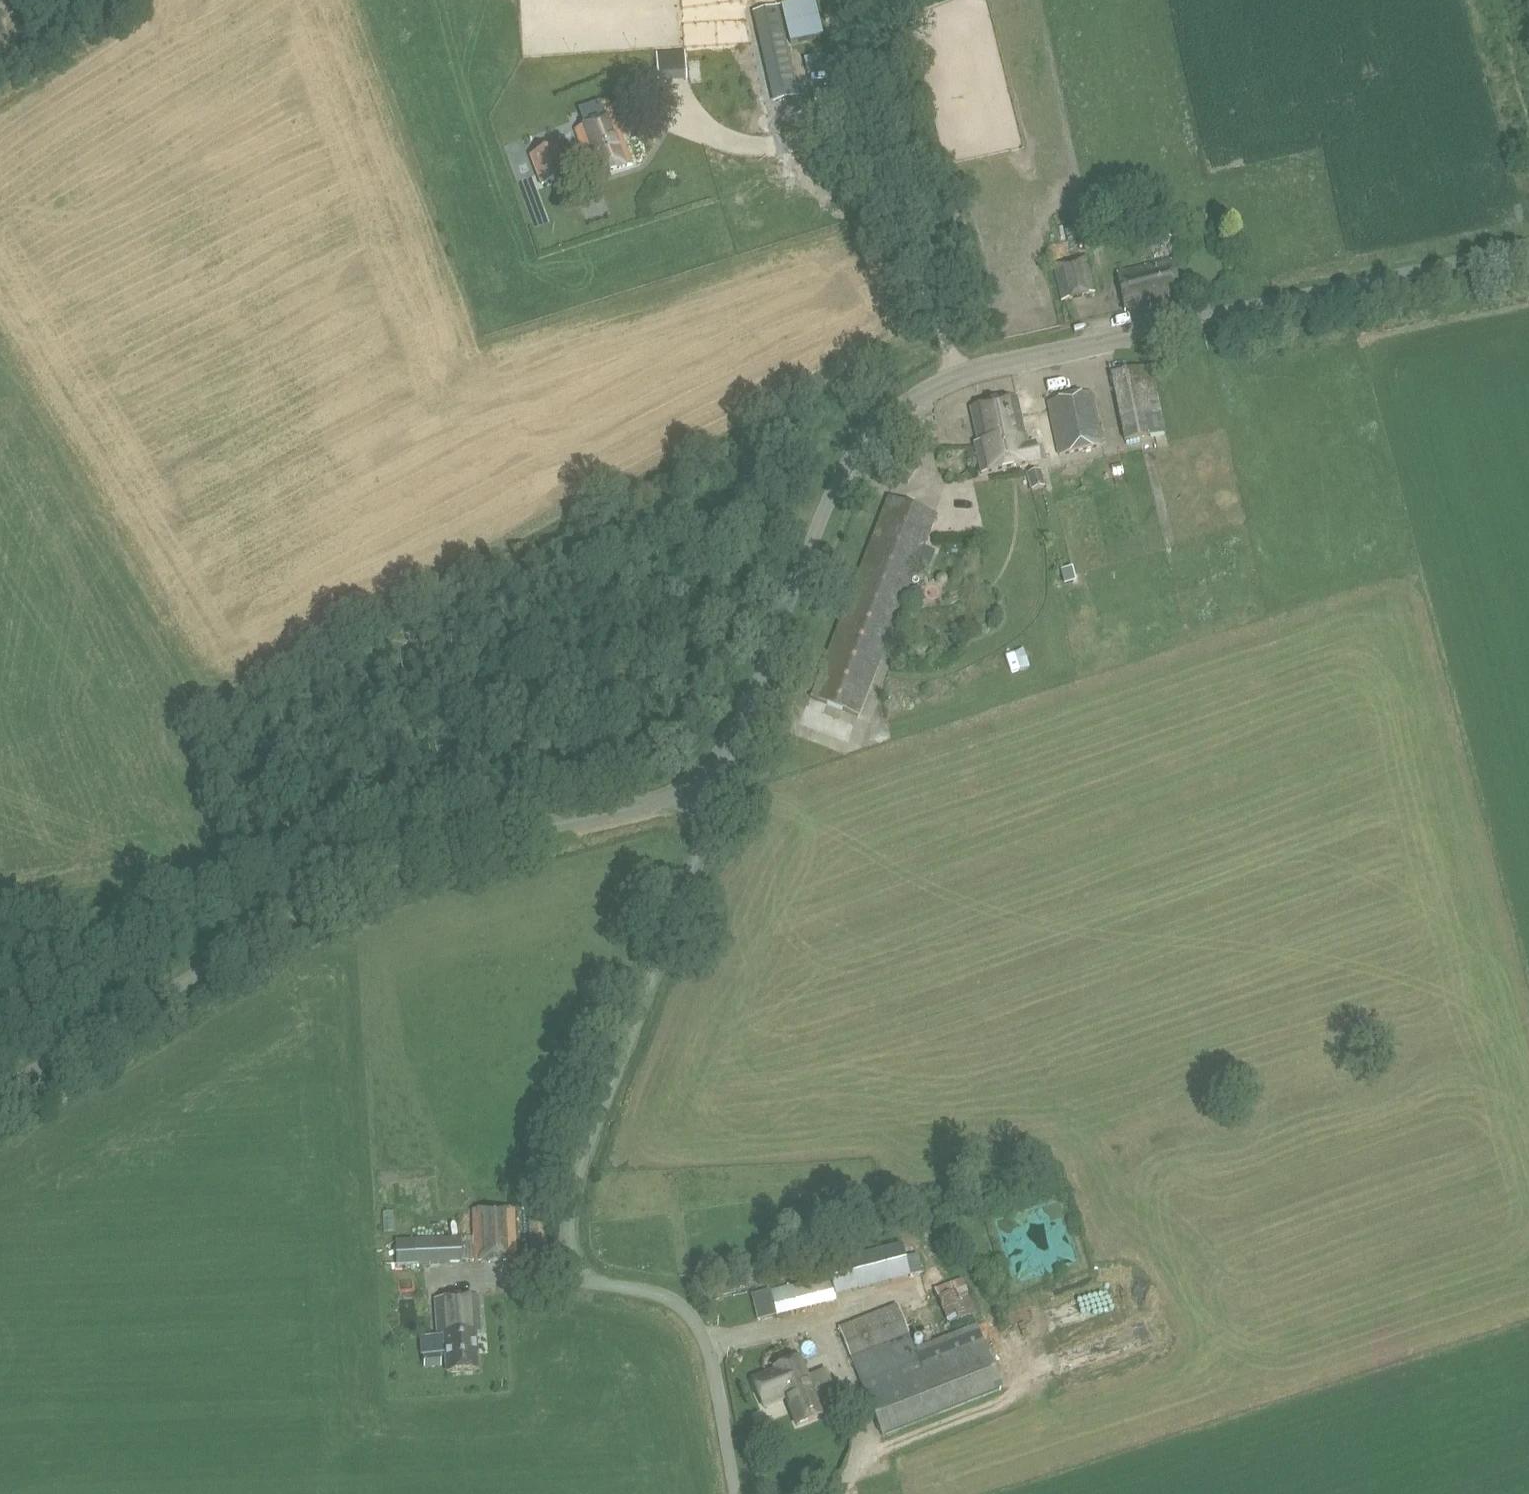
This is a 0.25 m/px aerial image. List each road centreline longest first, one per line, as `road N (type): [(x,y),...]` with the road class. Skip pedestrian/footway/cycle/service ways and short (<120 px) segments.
road 1 (unclassified): [(727,792),(832,510),(869,447),(918,402),(969,379),(1528,257)]
road 2 (unclassified): [(731,1493),(702,1344),(682,1313),(594,1279),(578,1253),(572,1213),(727,792)]
road 3 (unclassified): [(0,1116),(387,890),(534,839),(727,792)]
road 4 (track): [(969,379),(870,163),(832,0)]

